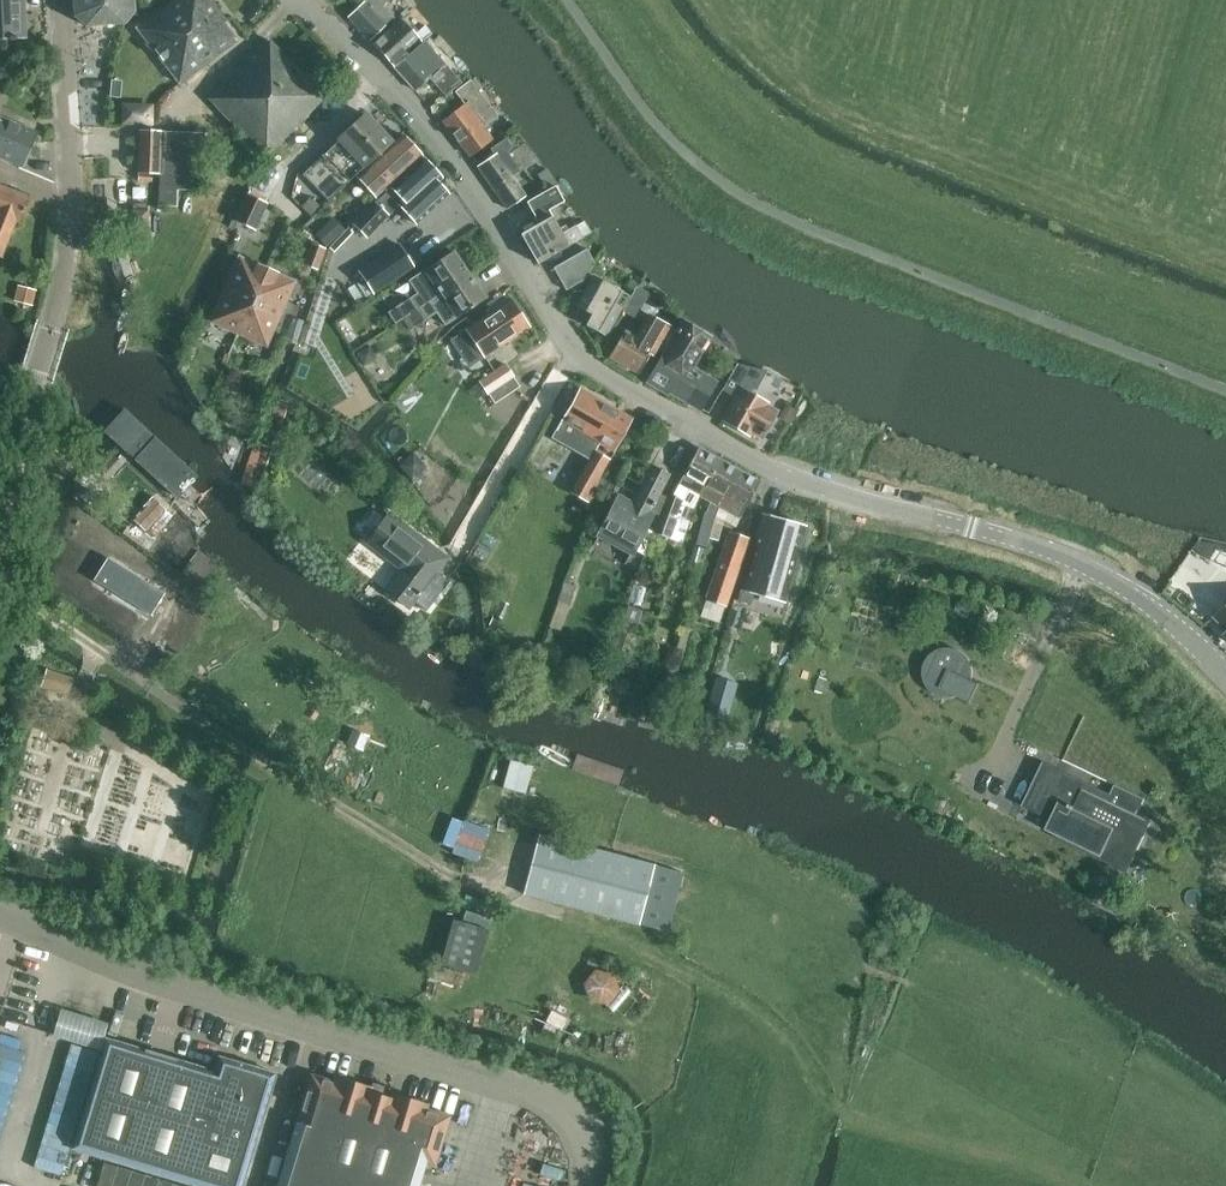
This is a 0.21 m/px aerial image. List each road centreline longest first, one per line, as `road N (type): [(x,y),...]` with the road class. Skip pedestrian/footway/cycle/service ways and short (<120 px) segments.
road 1 (unclassified): [(1225,678),(1139,596),(1079,566),(822,489),(679,418),(577,355),(490,215),(419,122),(304,0)]
road 2 (residential): [(0,917),(166,981),(578,1103),(595,1148),(585,1185)]
road 3 (track): [(560,915),(427,864),(0,584)]
road 4 (unclassified): [(0,506),(66,276),(72,190),(65,0)]

